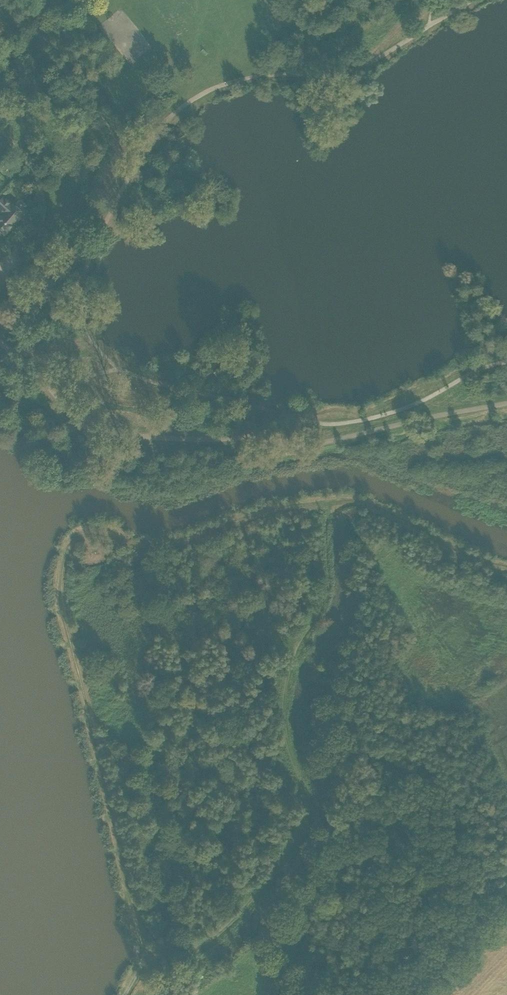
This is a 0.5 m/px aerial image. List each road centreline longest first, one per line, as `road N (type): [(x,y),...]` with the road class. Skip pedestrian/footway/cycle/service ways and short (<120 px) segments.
road 1 (track): [(67,547),(61,610),(147,960)]
road 2 (track): [(147,960),(203,943),(225,927),(292,842),(303,794),(284,704),(304,636)]

